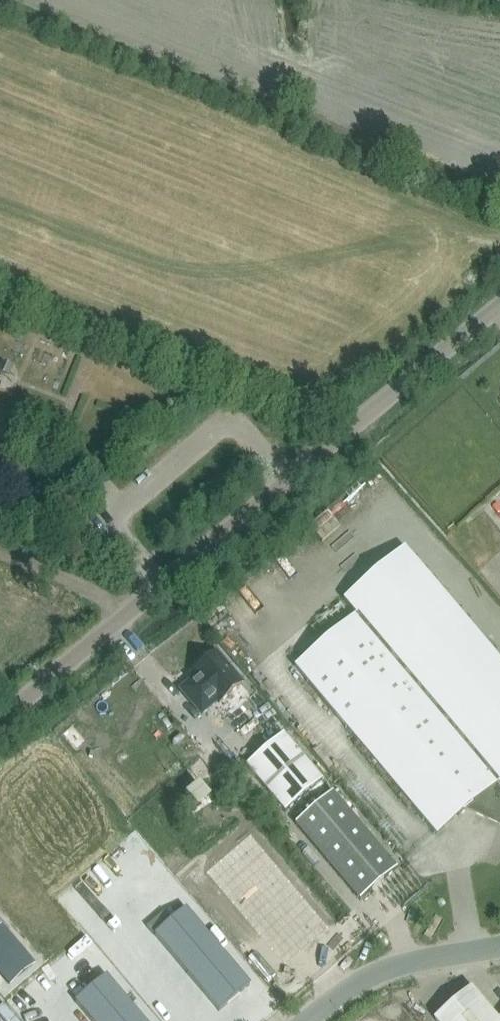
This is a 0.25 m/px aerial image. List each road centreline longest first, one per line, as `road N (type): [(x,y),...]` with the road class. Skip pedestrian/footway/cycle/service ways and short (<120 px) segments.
road 1 (tertiary): [(0,723),(499,305)]
road 2 (unclassified): [(313,1020),(349,990),(404,968),(499,945)]

